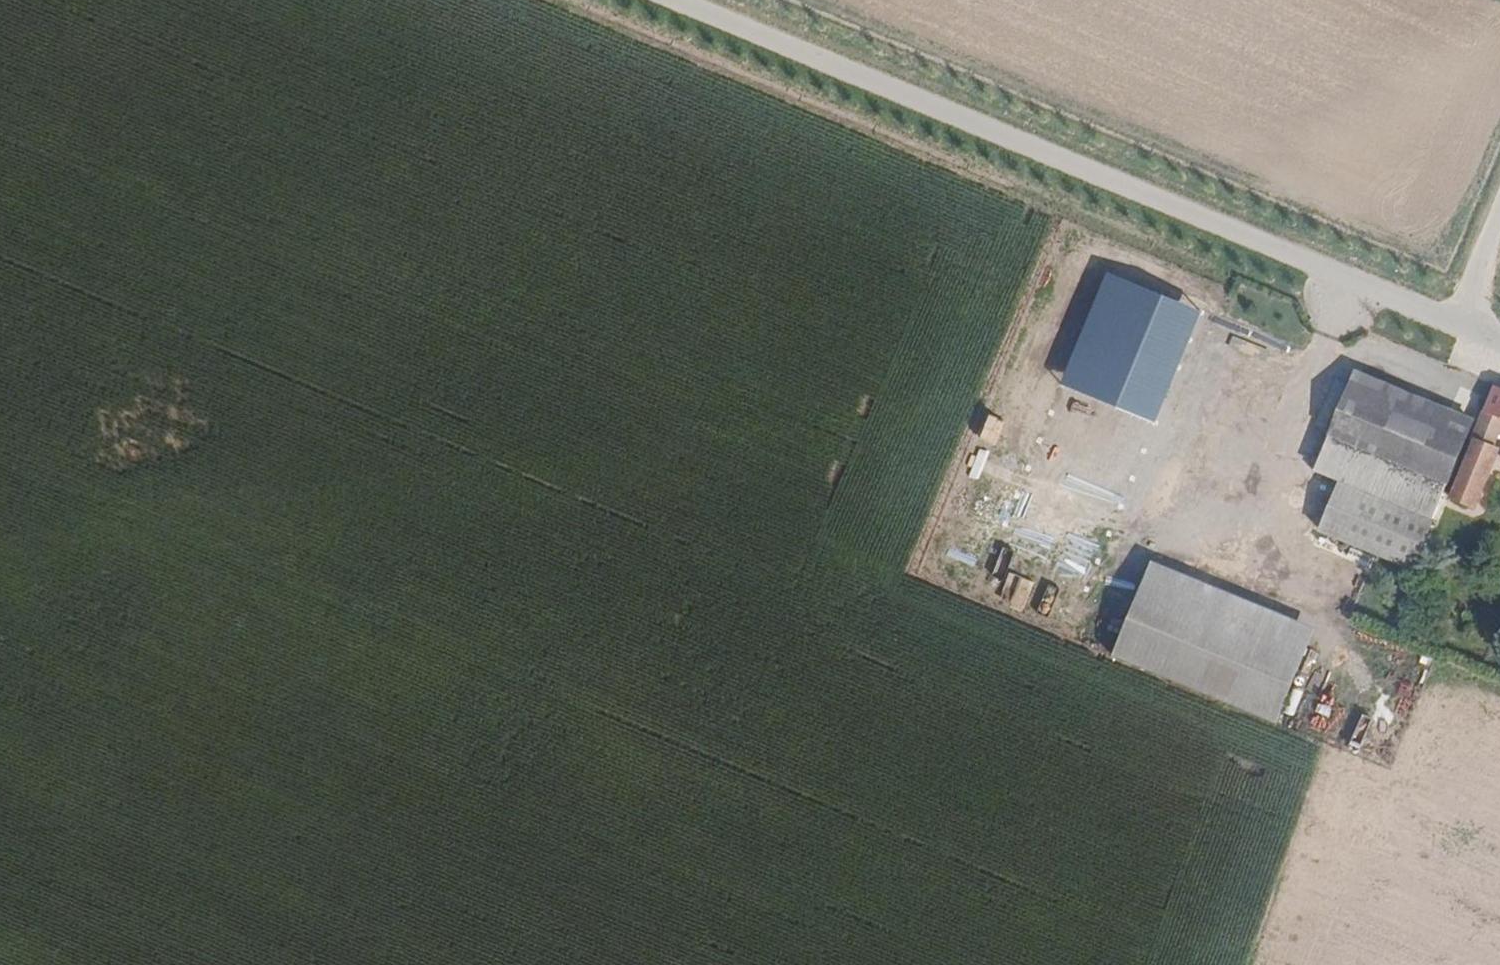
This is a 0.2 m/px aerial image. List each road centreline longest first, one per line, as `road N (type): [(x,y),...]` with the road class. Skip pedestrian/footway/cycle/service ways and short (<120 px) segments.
road 1 (residential): [(1460,323),(674,0)]

